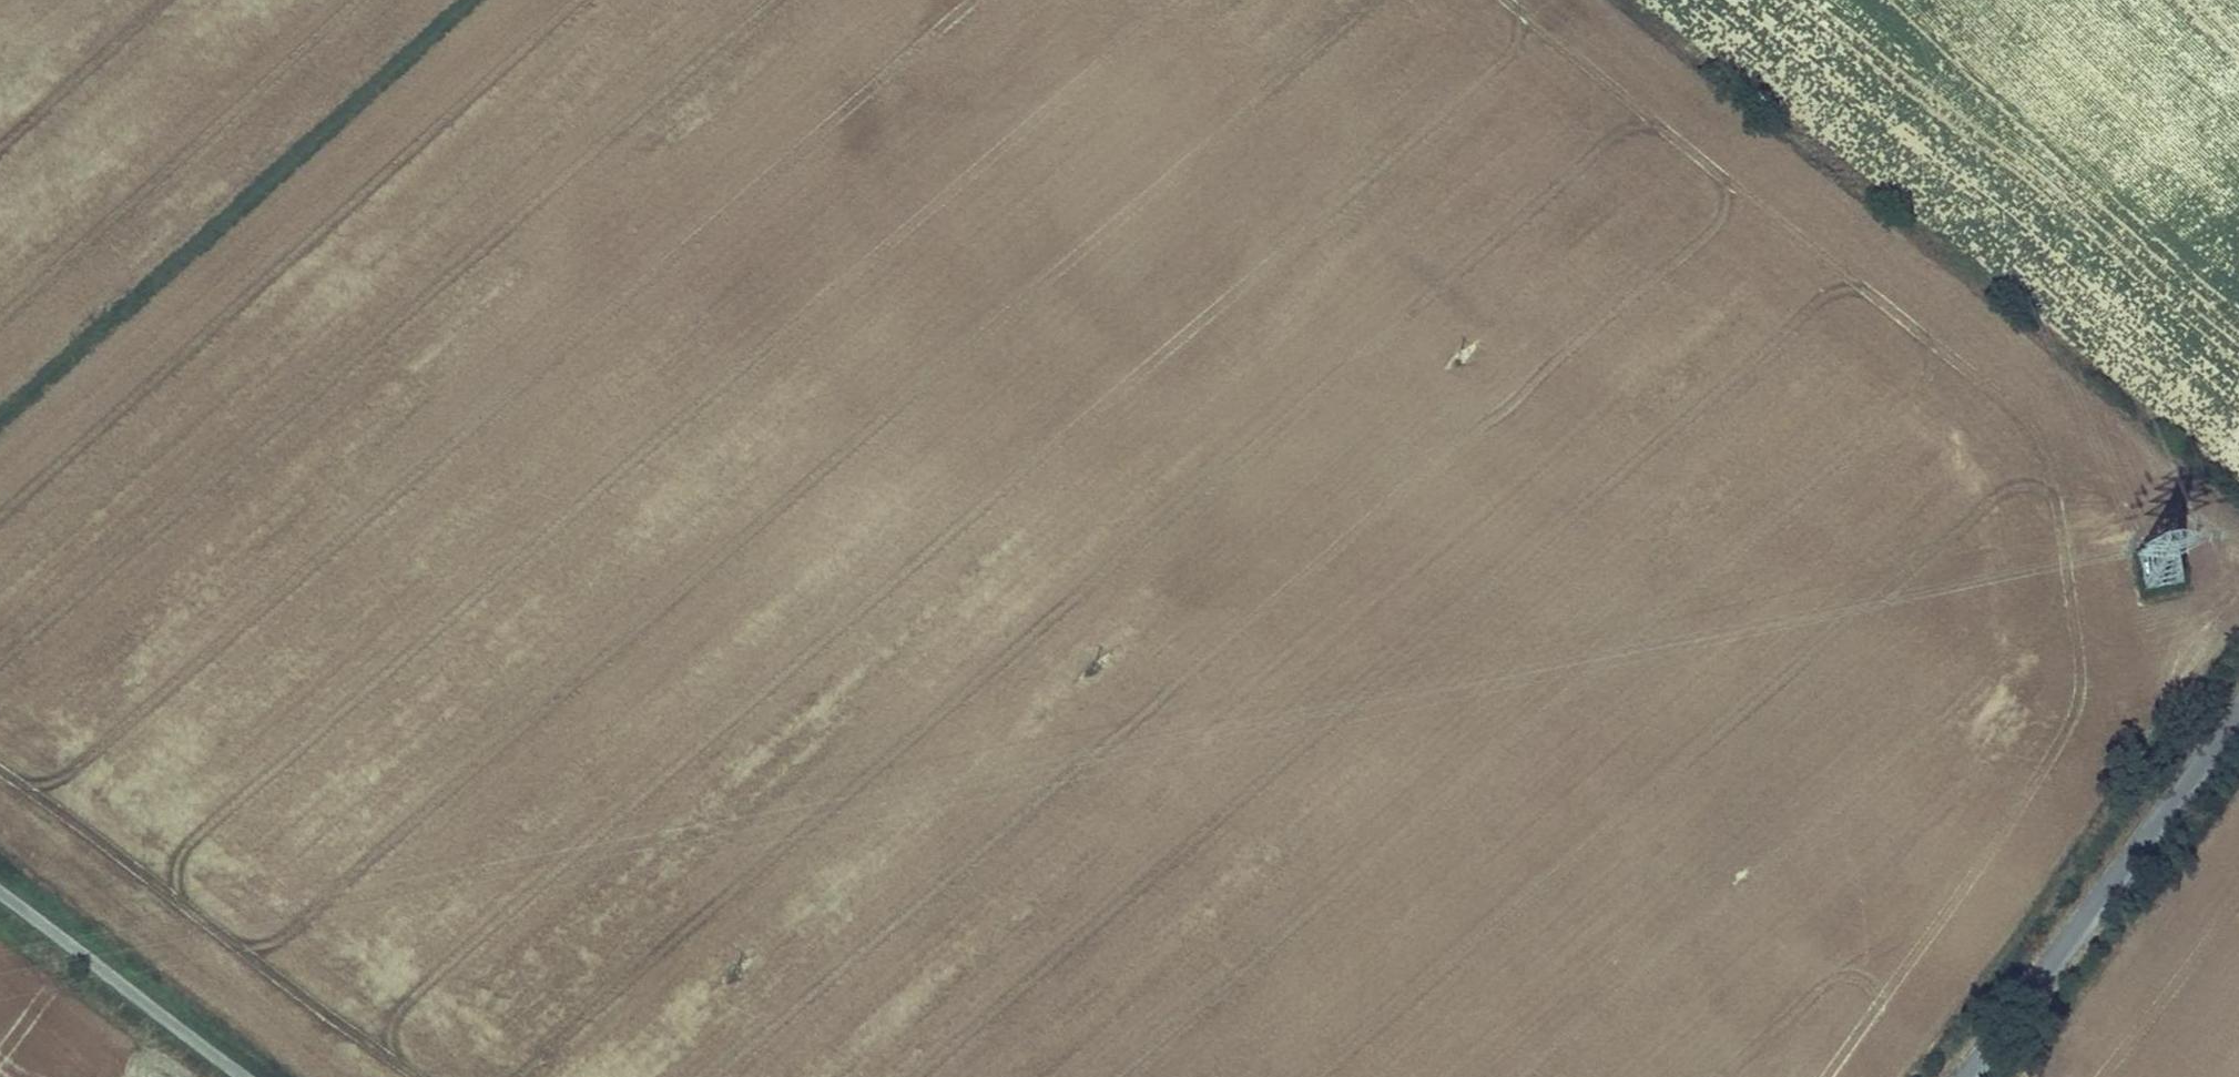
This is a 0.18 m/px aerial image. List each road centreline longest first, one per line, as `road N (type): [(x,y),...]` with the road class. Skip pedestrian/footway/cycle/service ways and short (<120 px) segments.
road 1 (tertiary): [(2238,718),(1967,1076)]
road 2 (unclassified): [(0,893),(245,1076)]

